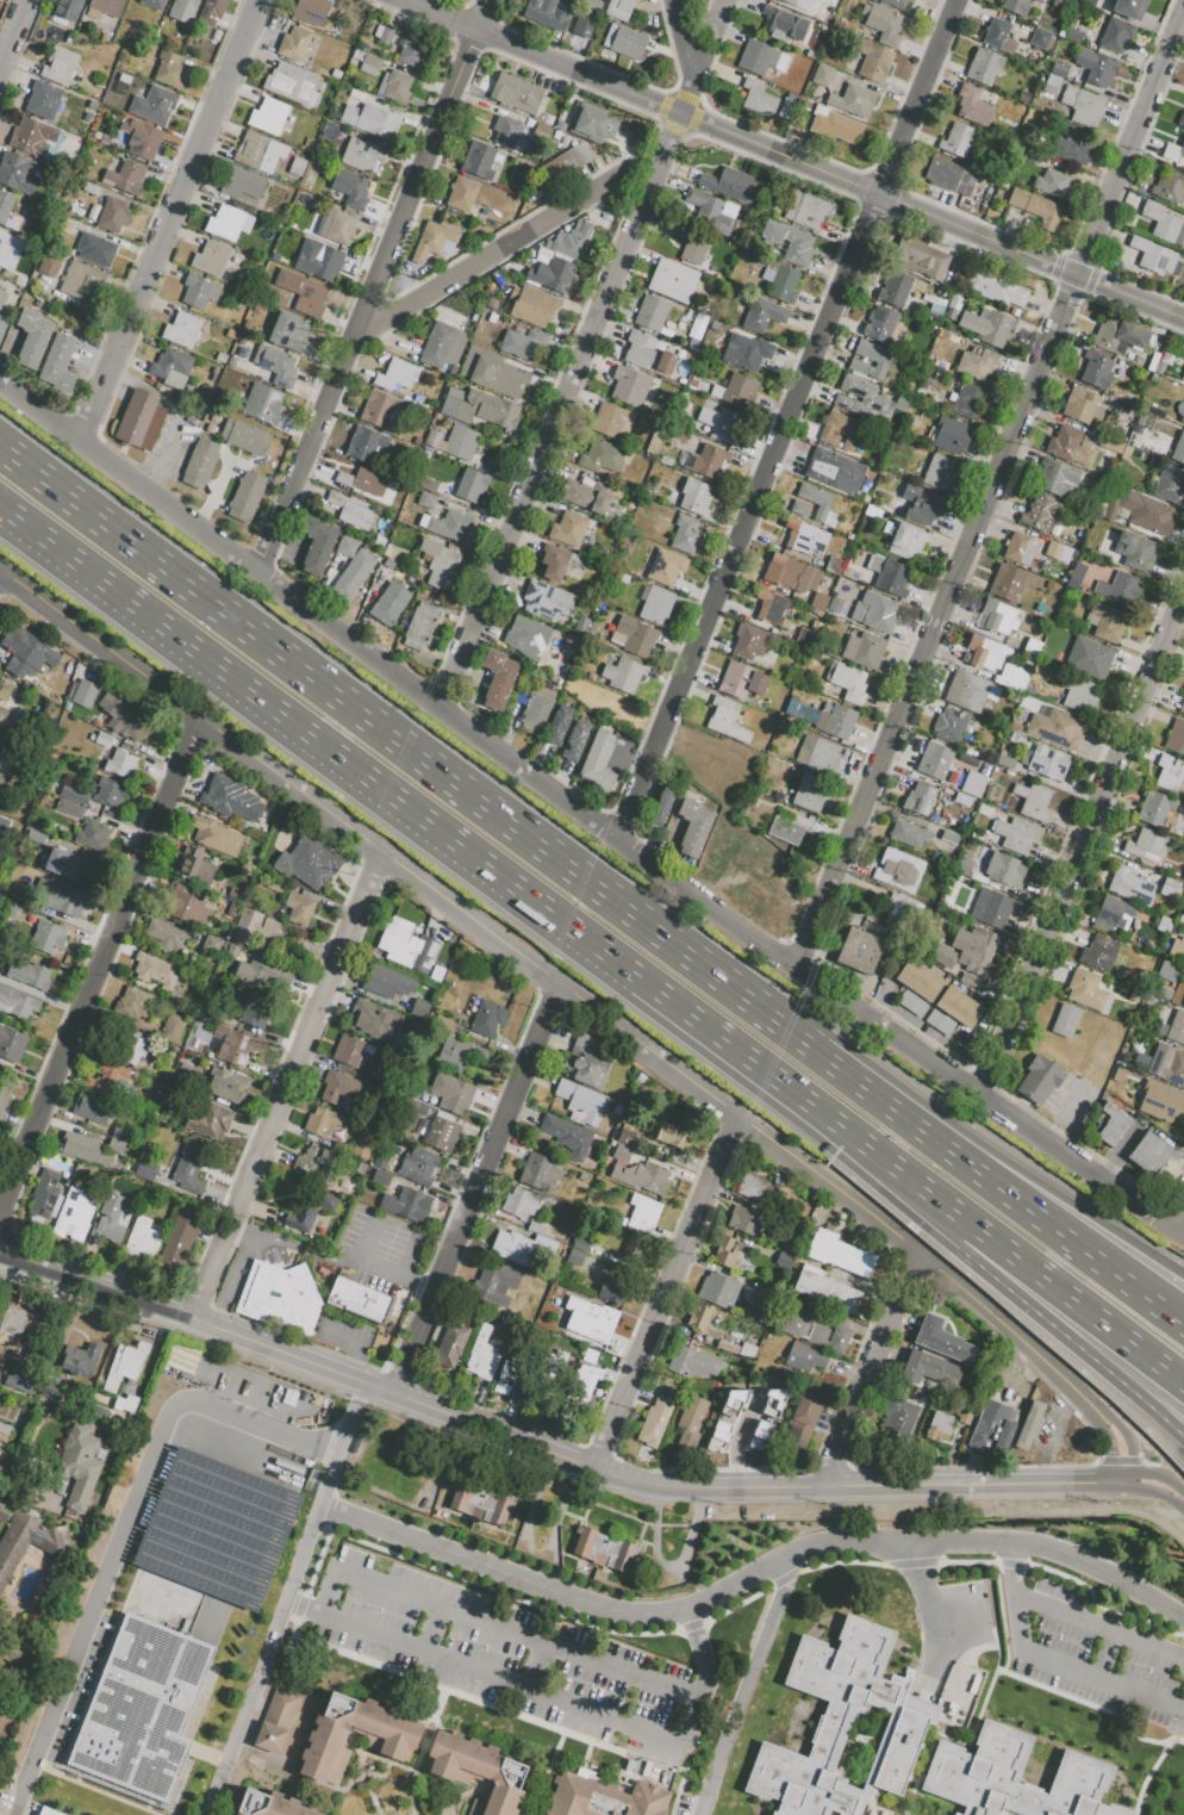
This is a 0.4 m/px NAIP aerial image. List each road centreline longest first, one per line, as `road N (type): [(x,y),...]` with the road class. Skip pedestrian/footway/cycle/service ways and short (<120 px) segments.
road 1 (residential): [(0,571),(922,1254),(1027,1341),(1124,1441),(1124,1485)]
road 2 (residential): [(0,382),(618,841),(1173,1231)]
road 3 (motorway): [(0,508),(893,1175)]
road 4 (residential): [(797,970),(1183,14)]
road 5 (motorway): [(662,940),(0,448)]
road 6 (residential): [(403,0),(1078,276)]
road 7 (tertiary): [(471,1425),(660,1491),(1147,1485),(1180,1500)]
road 8 (motorway): [(1183,1323),(662,940)]
road 9 (residential): [(618,841),(861,242)]
road 10 (motorway): [(1183,1278),(1037,1186),(796,1012),(662,940)]
road 11 (residential): [(258,576),(491,0)]
road 12 (residential): [(441,710),(663,157)]
road 13 (residential): [(982,1099),(1183,598)]
road 14 (residential): [(0,1213),(201,719)]
road 15 (residential): [(193,1320),(385,856)]
road 16 (residential): [(81,445),(261,0)]
road 17 (residential): [(393,1397),(561,987)]
road 18 (tertiary): [(0,1258),(393,1397)]
road 19 (motorway): [(893,1175),(954,1249),(1183,1441)]
road 20 (residential): [(594,1472),(737,1117)]
road 21 (motorway): [(893,1175),(1183,1389)]
road 22 (residential): [(354,340),(624,176)]
road 23 (residential): [(823,1490),(922,1254)]
road 24 (residential): [(904,135),(959,0)]

